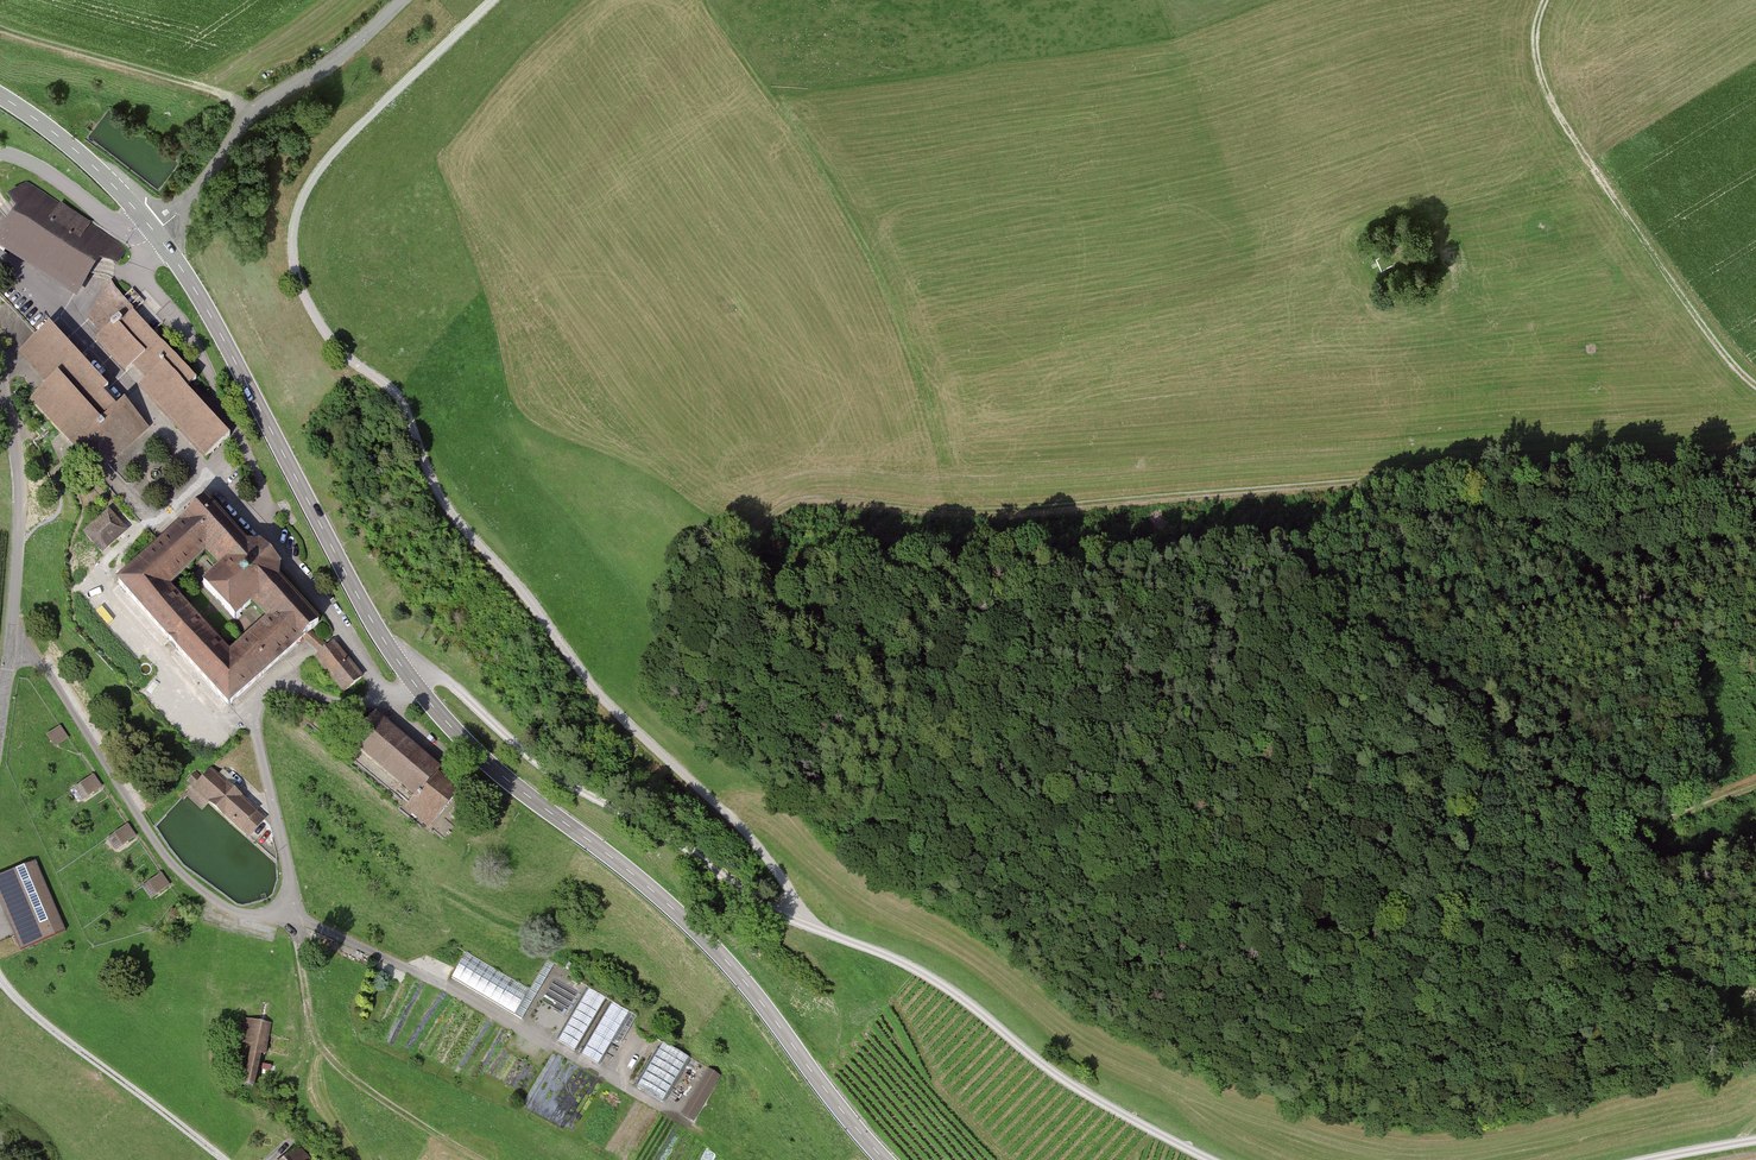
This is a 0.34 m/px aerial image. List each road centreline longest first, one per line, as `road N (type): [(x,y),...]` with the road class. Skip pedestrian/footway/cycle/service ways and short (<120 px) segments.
road 1 (track): [(1008,1159),(949,1101),(858,958),(813,928),(756,842),(592,688),(450,514),(393,391),(339,349),(299,288),(290,238),(305,193),(330,155),(493,0)]
road 2 (track): [(1755,787),(1438,905),(1291,917),(1180,892),(1052,805),(922,676),(776,596),(752,566),(755,529),(795,497),(970,509)]
road 3 (tertiary): [(884,1159),(705,939),(508,780),(417,686),(364,609),(210,314),(154,231)]
road 4 (track): [(1206,1159),(1074,1088),(915,969),(748,898),(665,833),(548,768),(445,678),(410,661),(402,666)]
road 5 (track): [(1755,452),(970,509)]
road 6 (track): [(1755,386),(1708,334),(1560,117),(1535,37),(1545,0)]
road 7 (unclassified): [(0,373),(20,494),(0,719)]
road 8 (unclassified): [(154,231),(178,214),(252,114),(362,40),(403,0)]
road 9 (track): [(483,1159),(334,1064),(306,1013),(294,916)]
road 10 (track): [(0,979),(26,1009),(221,1159)]
road 11 (track): [(252,114),(212,90),(0,28)]
road 12 (tertiary): [(154,231),(76,151),(0,96)]
road 13 (unclassified): [(154,231),(116,224),(47,171),(0,153)]
road 14 (track): [(312,1034),(316,1093),(360,1159)]

